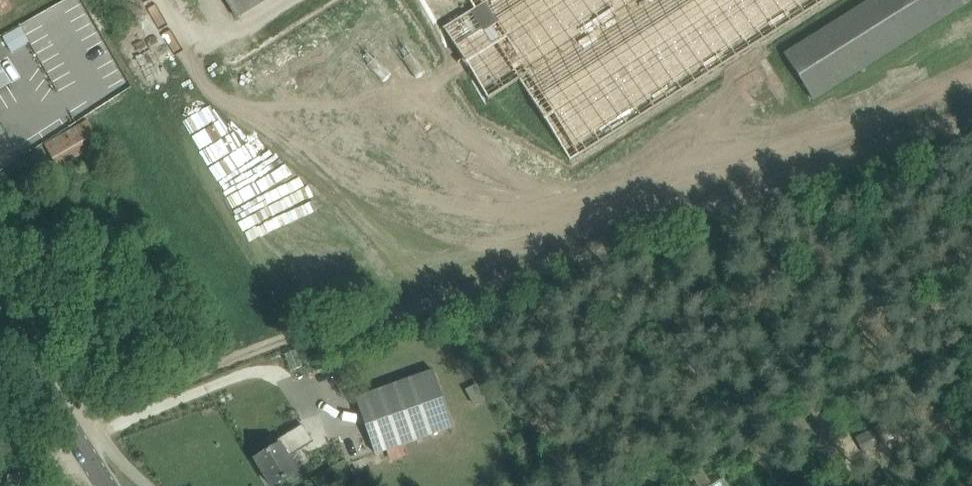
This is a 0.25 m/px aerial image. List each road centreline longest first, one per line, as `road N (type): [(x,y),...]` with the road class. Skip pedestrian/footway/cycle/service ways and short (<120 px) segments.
road 1 (track): [(971,128),(384,324),(298,336),(91,413)]
road 2 (track): [(696,221),(864,485)]
road 3 (tertiary): [(108,485),(0,316)]

